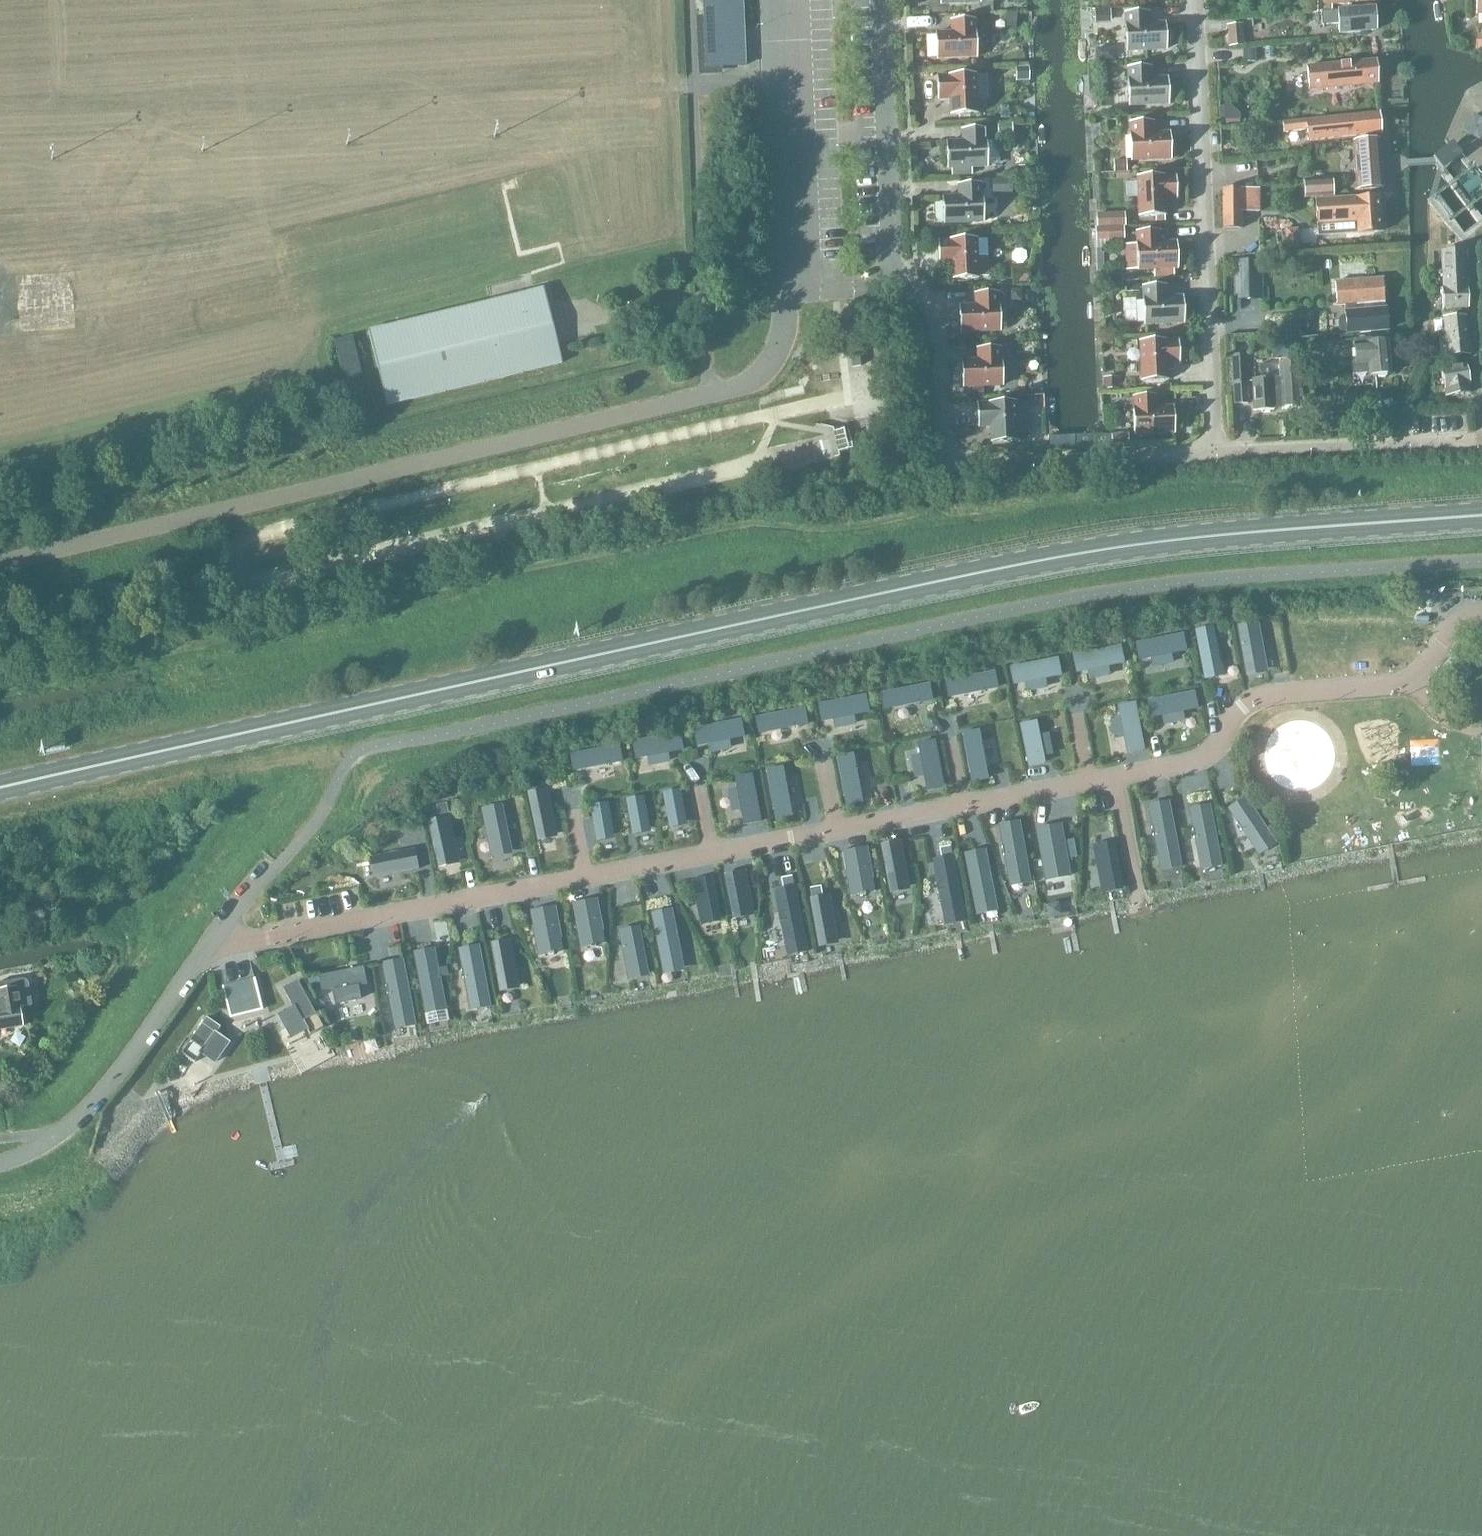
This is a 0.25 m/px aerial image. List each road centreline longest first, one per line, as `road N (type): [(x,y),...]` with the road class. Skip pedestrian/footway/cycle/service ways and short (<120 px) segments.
road 1 (primary): [(1481,514),(1188,538),(1022,564),(0,788)]
road 2 (unclassified): [(1215,448),(977,463),(956,457),(942,434),(934,311),(920,291),(895,283)]
road 3 (residential): [(1215,448),(1195,0)]
road 4 (unclassified): [(277,865),(92,1101),(37,1148),(0,1163)]
road 5 (unclassified): [(895,283),(810,289),(797,0)]
road 6 (unclassified): [(895,283),(881,0)]
road 7 (unclassified): [(1477,439),(1215,448)]

